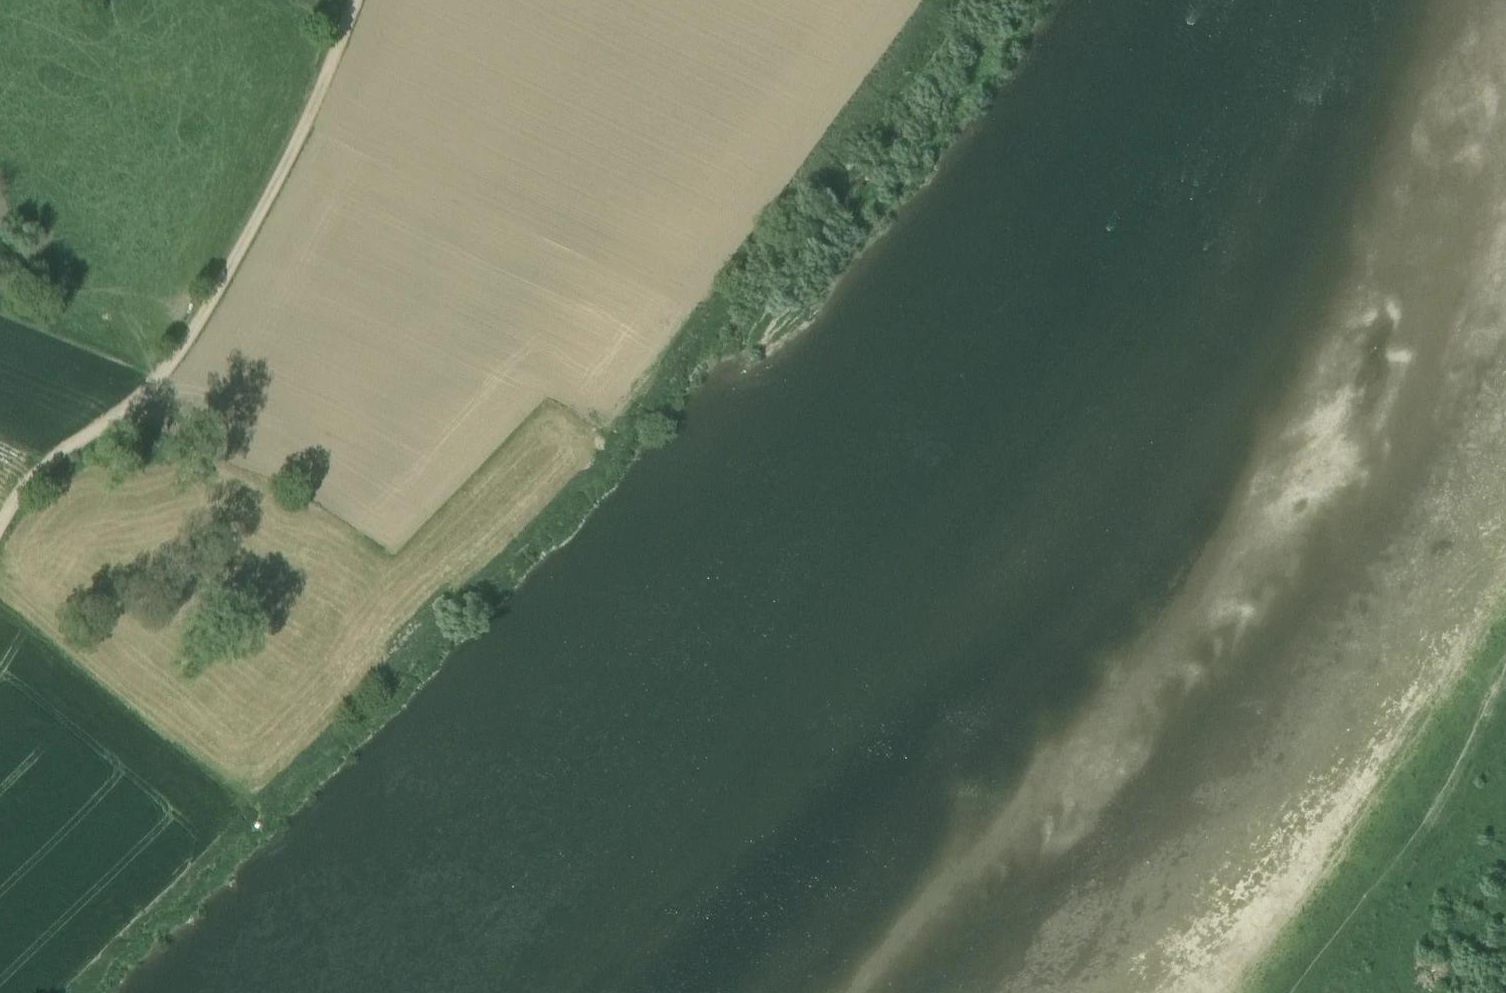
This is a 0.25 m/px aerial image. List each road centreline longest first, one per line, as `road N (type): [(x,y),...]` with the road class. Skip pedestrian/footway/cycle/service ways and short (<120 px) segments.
road 1 (track): [(354,0),(289,153),(159,382),(40,470),(0,522)]

